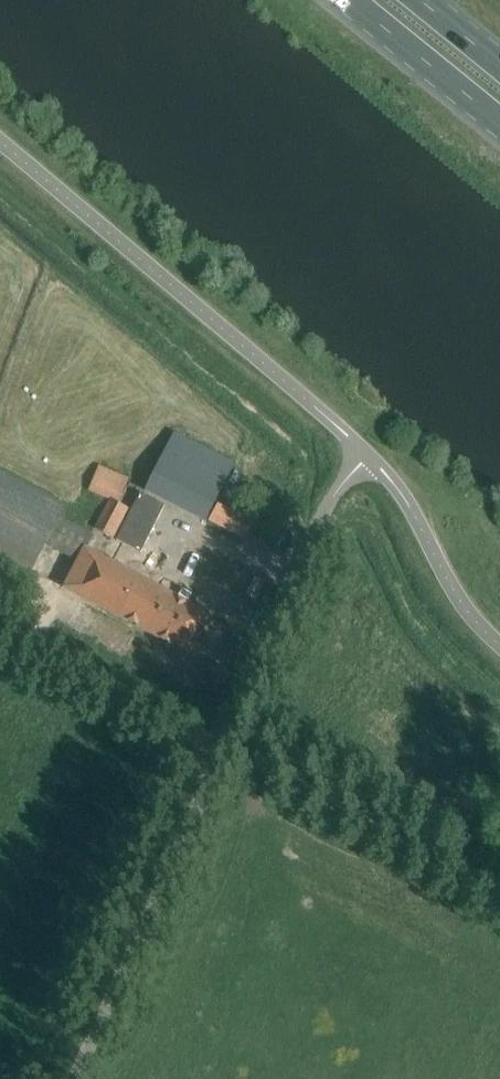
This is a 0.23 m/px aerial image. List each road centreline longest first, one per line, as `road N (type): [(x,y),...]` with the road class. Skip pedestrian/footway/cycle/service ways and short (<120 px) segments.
road 1 (unclassified): [(72,1078),(221,749)]
road 2 (unclassified): [(499,892),(221,749)]
road 3 (unclassified): [(221,749),(319,521),(342,489)]
road 4 (unclassified): [(221,749),(0,630)]
road 5 (trunk): [(351,0),(499,124)]

